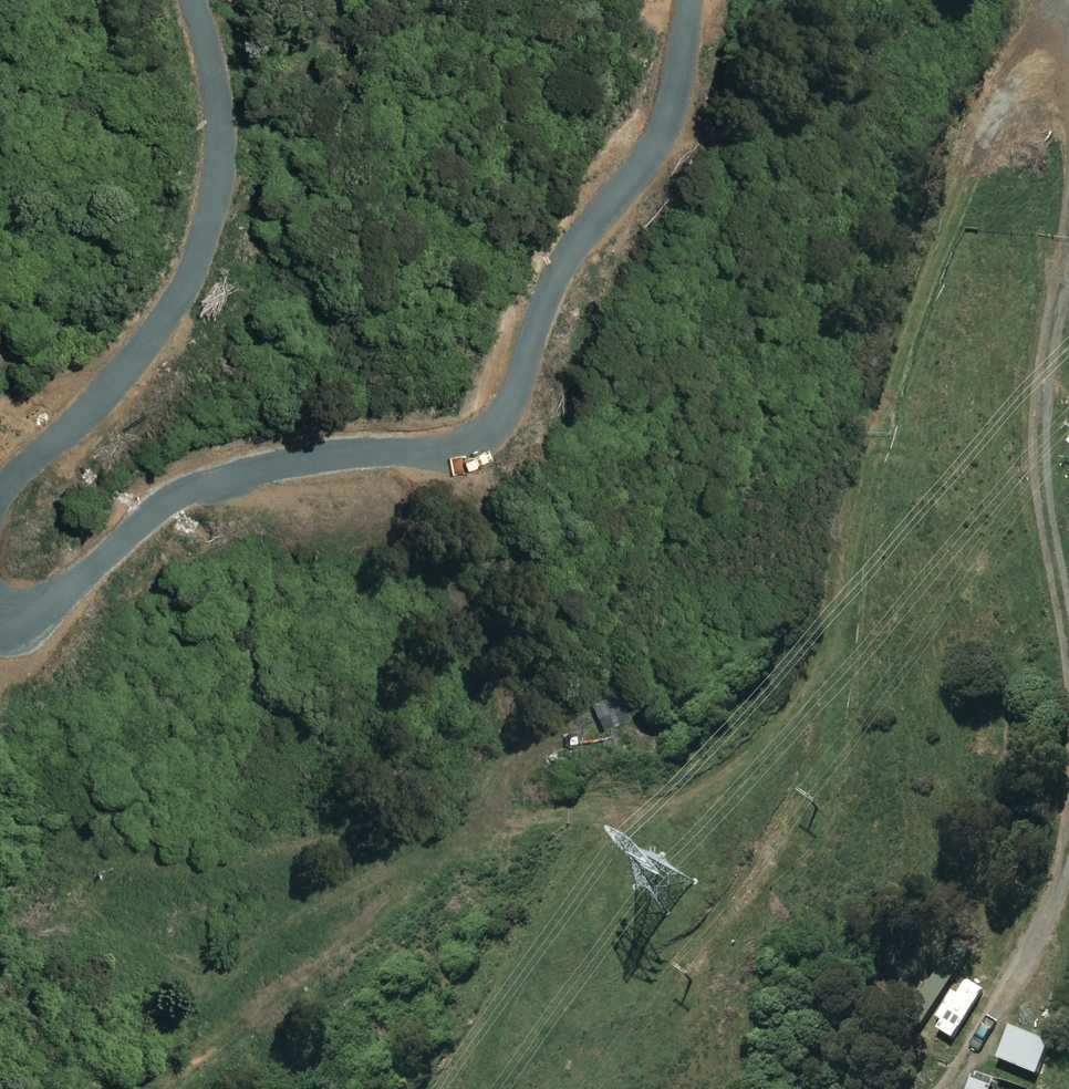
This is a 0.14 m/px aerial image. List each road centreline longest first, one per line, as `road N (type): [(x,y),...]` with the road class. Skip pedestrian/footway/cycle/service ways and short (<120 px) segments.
road 1 (track): [(1041,0),(937,229),(813,648),(780,721),(718,777),(555,855),(451,1046),(439,1088)]
road 2 (track): [(697,0),(630,164),(504,426),(399,462),(348,456),(179,500),(58,643),(0,658)]
road 3 (track): [(663,803),(503,822),(144,1088)]
road 4 (track): [(0,481),(152,366),(206,276),(218,196),(215,81),(193,0)]
road 5 (track): [(399,462),(414,514),(476,614),(491,679),(525,742),(523,765)]

